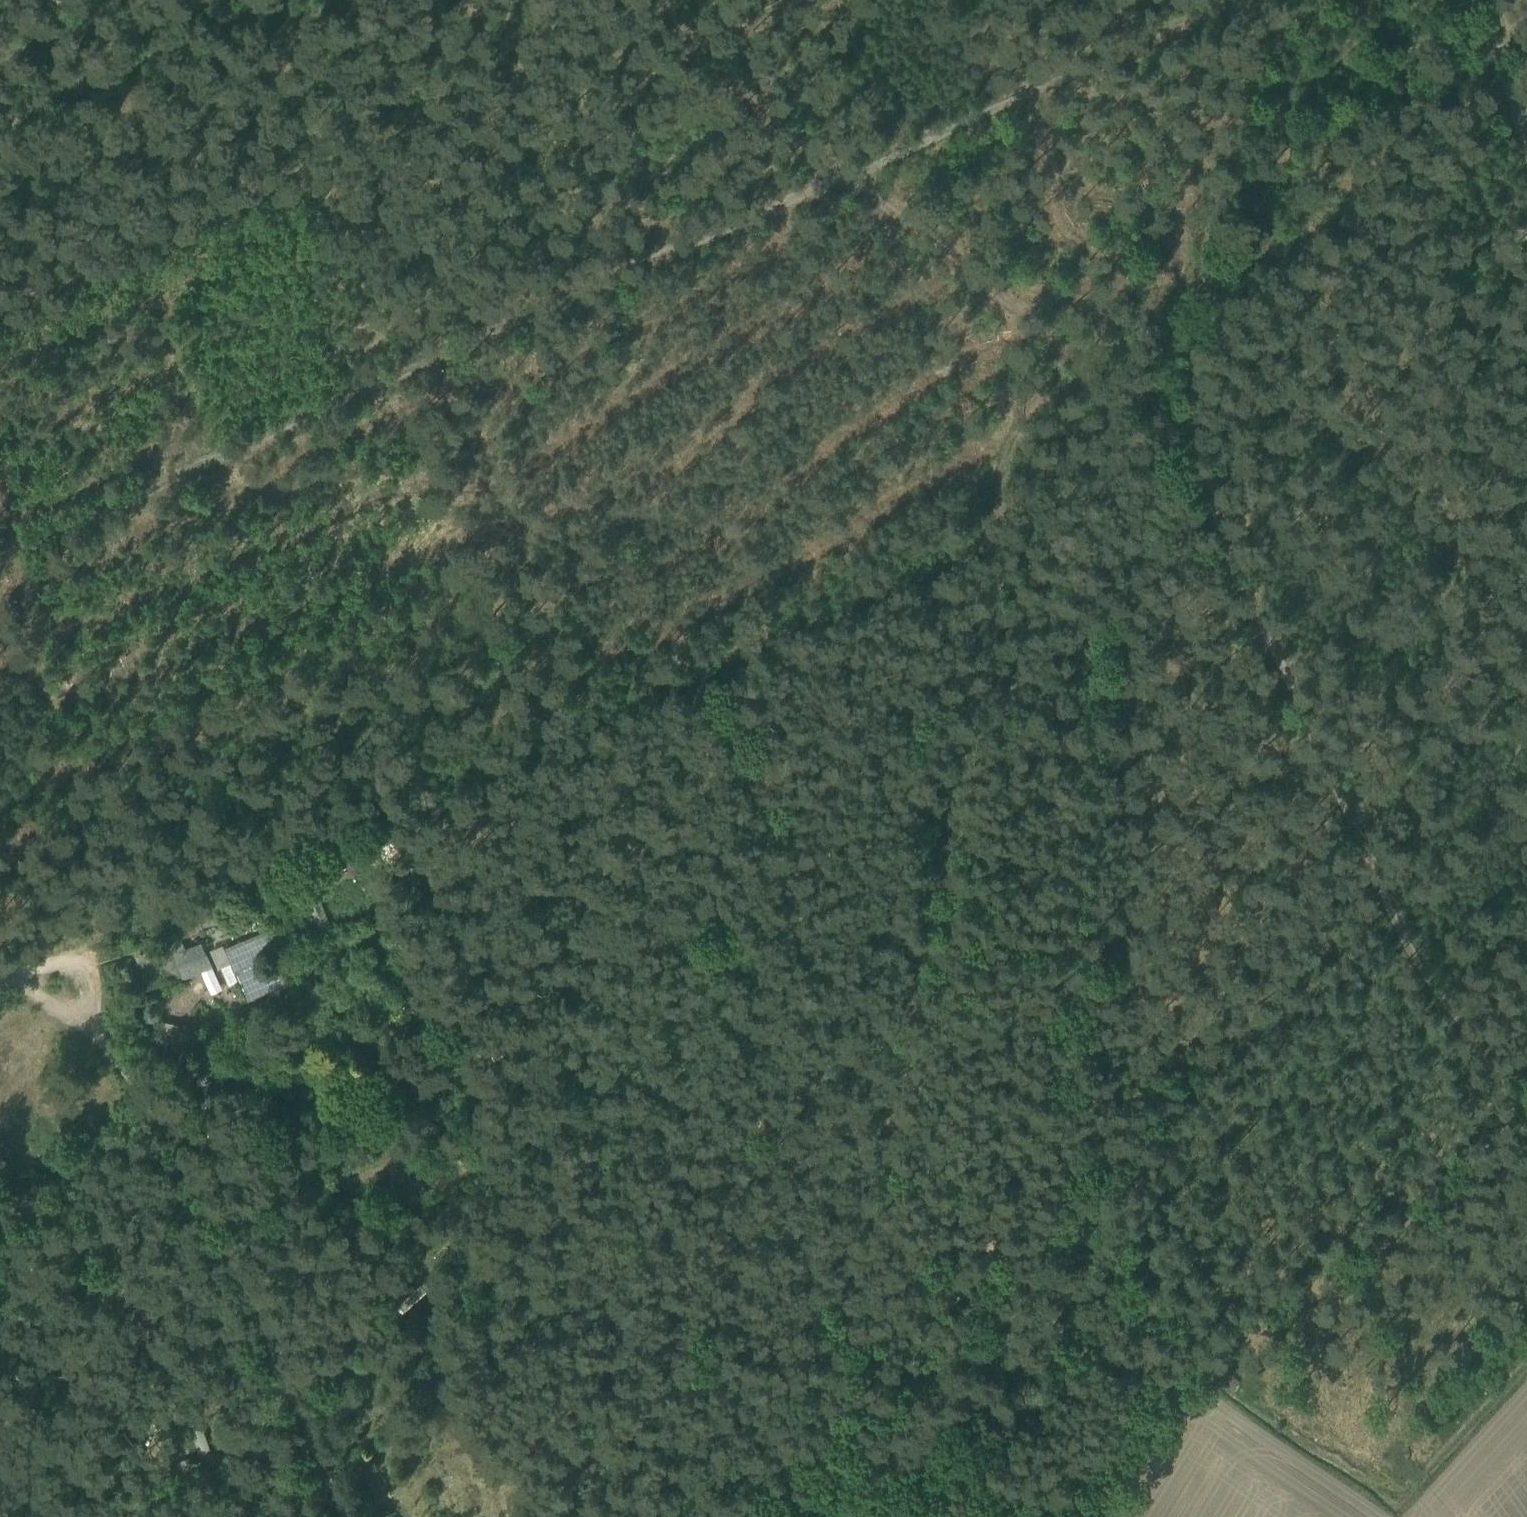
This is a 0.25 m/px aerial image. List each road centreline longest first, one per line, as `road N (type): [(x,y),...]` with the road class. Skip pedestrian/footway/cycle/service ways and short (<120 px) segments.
road 1 (track): [(1483,0),(1526,155)]

